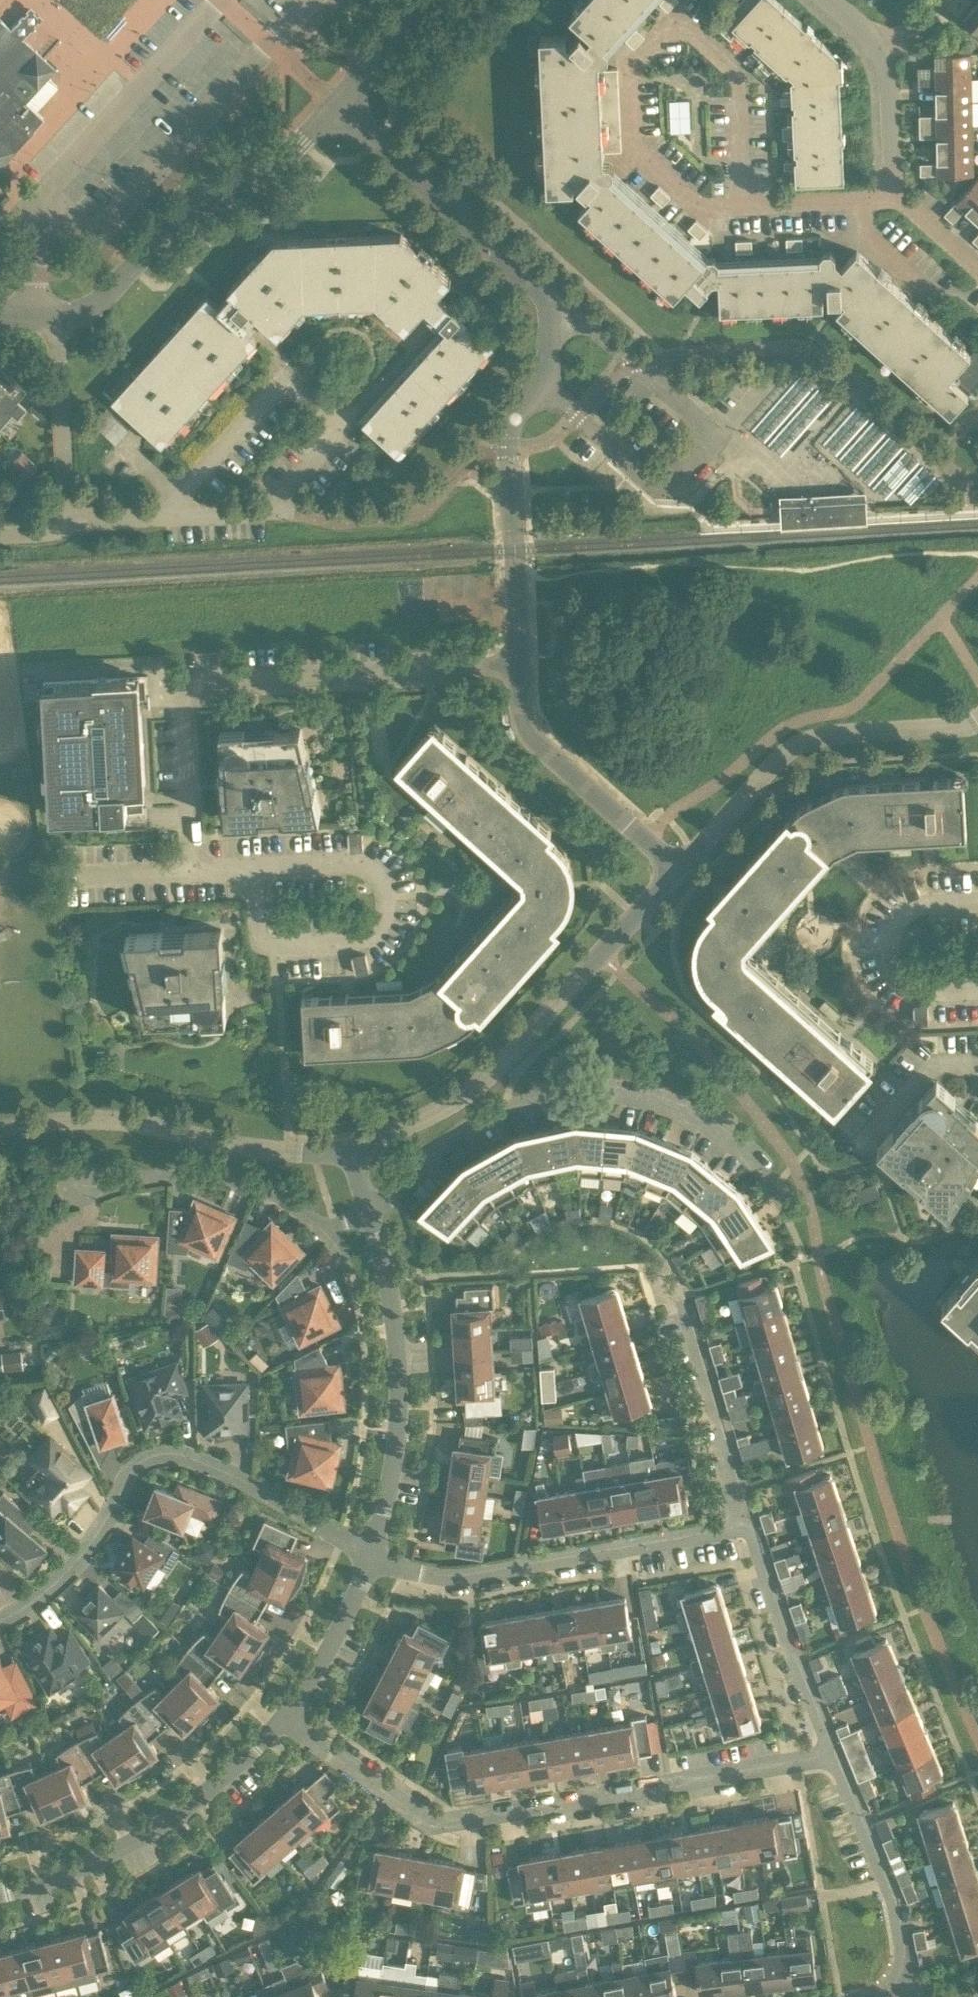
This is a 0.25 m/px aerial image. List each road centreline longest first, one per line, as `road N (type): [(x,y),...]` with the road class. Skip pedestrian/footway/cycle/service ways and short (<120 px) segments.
road 1 (residential): [(837,1756),(431,1823),(287,1716)]
road 2 (residential): [(193,873),(186,682),(519,666)]
road 3 (residential): [(787,1217),(746,1153),(705,1124),(646,1099),(600,1092),(549,1093),(505,1106),(427,1155),(367,1211)]
road 4 (residential): [(0,1622),(68,1572),(134,1468),(161,1453),(209,1464),(371,1553)]
road 5 (residential): [(540,377),(644,482),(662,488),(680,484),(718,438),(574,309),(549,300)]
road 6 (tertiary): [(353,1151),(454,1104),(481,1083),(674,870)]
road 7 (residential): [(371,1553),(403,1568),(461,1574),(752,1528)]
road 8 (residential): [(740,78),(673,16),(629,65),(632,145),(696,205),(744,203)]
road 9 (tertiary): [(56,311),(87,312),(182,213),(270,175),(338,104)]
road 10 (tertiary): [(674,870),(762,771),(806,738),(977,720)]
road 11 (residential): [(0,1127),(121,1119),(257,1149),(353,1151)]
road 12 (tertiary): [(371,1553),(397,1397),(396,1347),(367,1211)]
road 13 (tertiary): [(0,1893),(72,1873),(137,1840),(198,1801),(287,1716)]
road 14 (tertiary): [(519,666),(508,429),(540,377)]
road 15 (residential): [(256,871),(258,948),(337,947),(368,942),(385,927),(391,897),(348,868)]
road 16 (tertiary): [(549,300),(338,104)]
road 17 (residential): [(328,1228),(266,1188),(174,1177),(95,1190),(88,1227)]
road 18 (residential): [(752,1528),(672,1275)]
road 19 (tertiary): [(674,870),(532,732),(519,666)]
road 20 (residential): [(837,1756),(752,1528)]
road 21 (residential): [(906,1971),(896,1910),(837,1756)]
road 22 (residential): [(977,992),(904,985),(890,943),(912,908),(977,902)]
road 23 (residential): [(284,509),(67,522)]
road 24 (residential): [(56,311),(67,522)]
road 25 (tertiary): [(287,1716),(353,1602),(371,1553)]
road 26 (residential): [(893,197),(888,63),(878,42)]
road 27 (residential): [(893,197),(744,203)]
road 28 (tertiary): [(338,104),(427,0)]
road 29 (residential): [(744,203),(740,78)]

